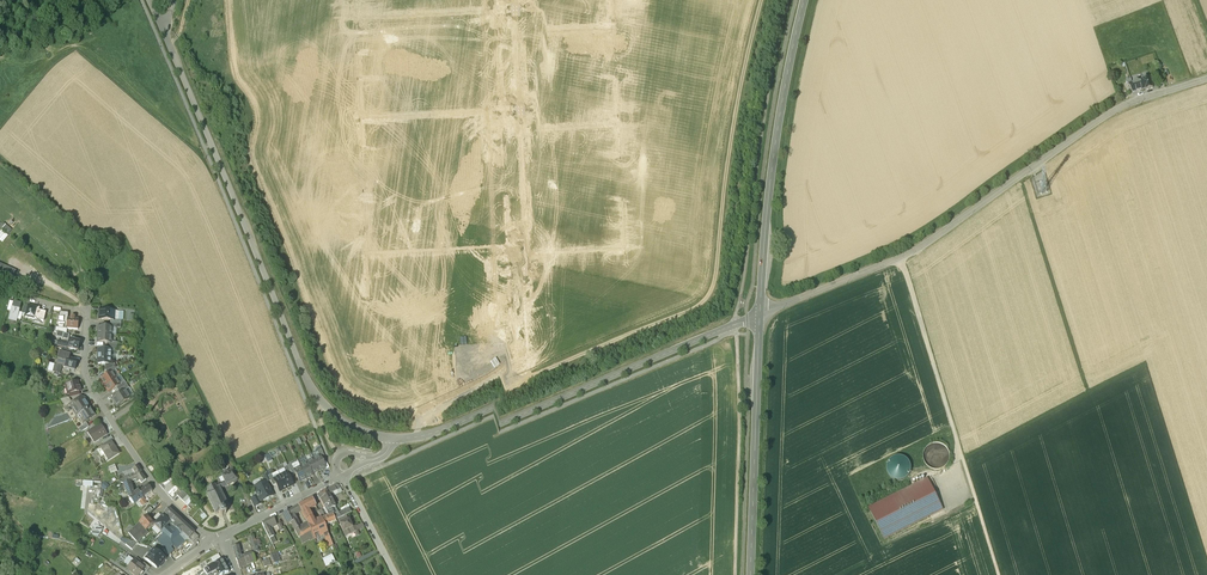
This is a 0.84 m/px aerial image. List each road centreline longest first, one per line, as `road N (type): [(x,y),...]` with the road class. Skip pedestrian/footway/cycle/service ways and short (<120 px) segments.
road 1 (track): [(414,457),(418,443),(516,382),(705,298),(716,271),(733,126),(760,0)]
road 2 (unclassified): [(388,457),(341,443),(310,410),(138,0)]
road 3 (tertiary): [(1206,79),(1126,104),(913,251),(760,315)]
road 4 (unclassified): [(760,315),(431,453),(388,457)]
road 5 (track): [(901,258),(999,574)]
road 6 (track): [(789,0),(735,324)]
road 7 (secondary): [(760,315),(780,113),(804,0)]
road 8 (residential): [(216,557),(166,519),(86,400),(82,325)]
road 9 (secondary): [(750,574),(760,315)]
road 10 (track): [(735,574),(735,324)]
road 11 (track): [(1019,178),(1087,392)]
road 12 (track): [(1146,362),(963,458)]
road 13 (residential): [(337,498),(216,557)]

